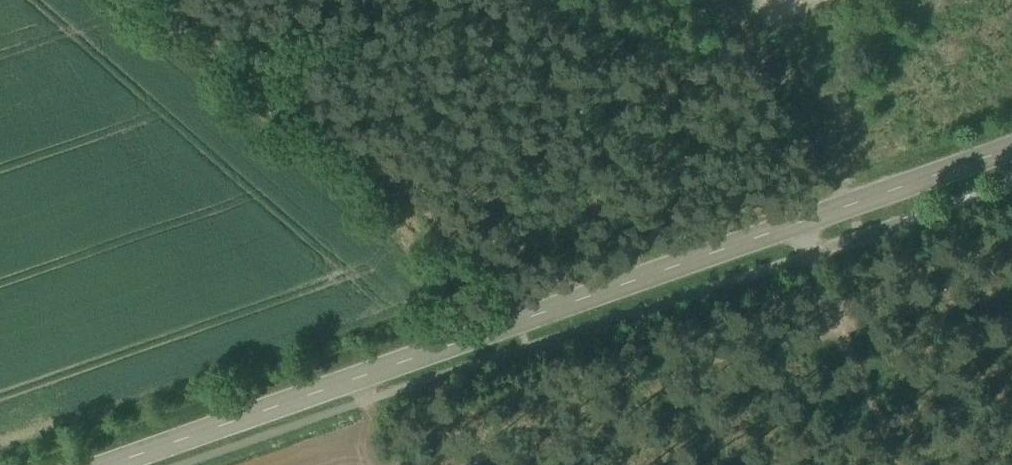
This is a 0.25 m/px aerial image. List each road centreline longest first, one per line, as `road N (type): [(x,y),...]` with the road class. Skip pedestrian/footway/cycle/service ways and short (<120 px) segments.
road 1 (secondary): [(1011,152),(123,464)]
road 2 (track): [(173,0),(529,323)]
road 3 (track): [(904,464),(803,226)]

